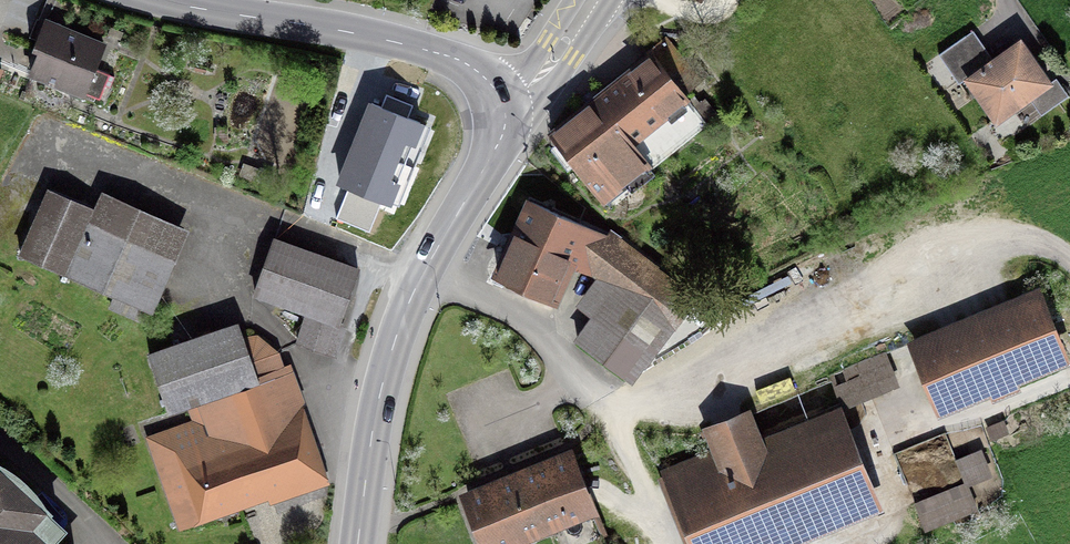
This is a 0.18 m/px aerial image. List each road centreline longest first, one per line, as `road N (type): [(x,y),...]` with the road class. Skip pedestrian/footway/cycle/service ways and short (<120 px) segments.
road 1 (residential): [(1069,260),(1045,246),(1002,247),(614,417)]
road 2 (tertiary): [(500,99),(499,143),(426,267),(396,339),(357,543)]
road 3 (tertiary): [(162,0),(438,53),(476,70),(500,99)]
road 4 (tertiary): [(591,0),(538,79),(500,99)]

